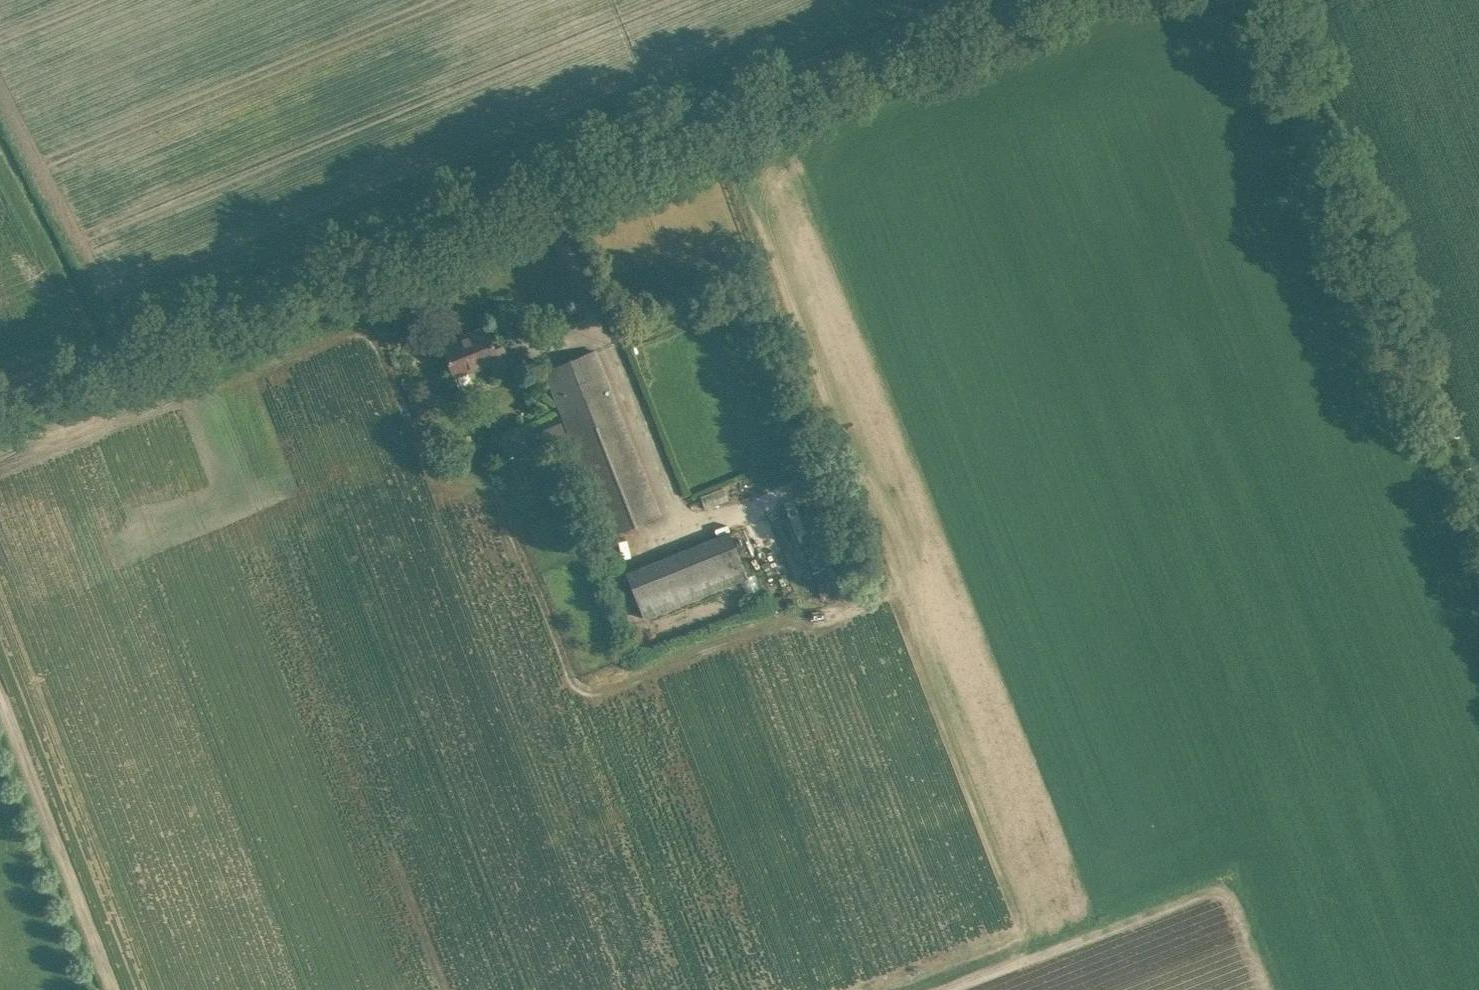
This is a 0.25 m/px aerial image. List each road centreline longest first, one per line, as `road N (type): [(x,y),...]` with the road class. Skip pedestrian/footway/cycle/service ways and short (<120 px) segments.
road 1 (unclassified): [(0,389),(1002,0)]
road 2 (track): [(0,114),(118,341)]

